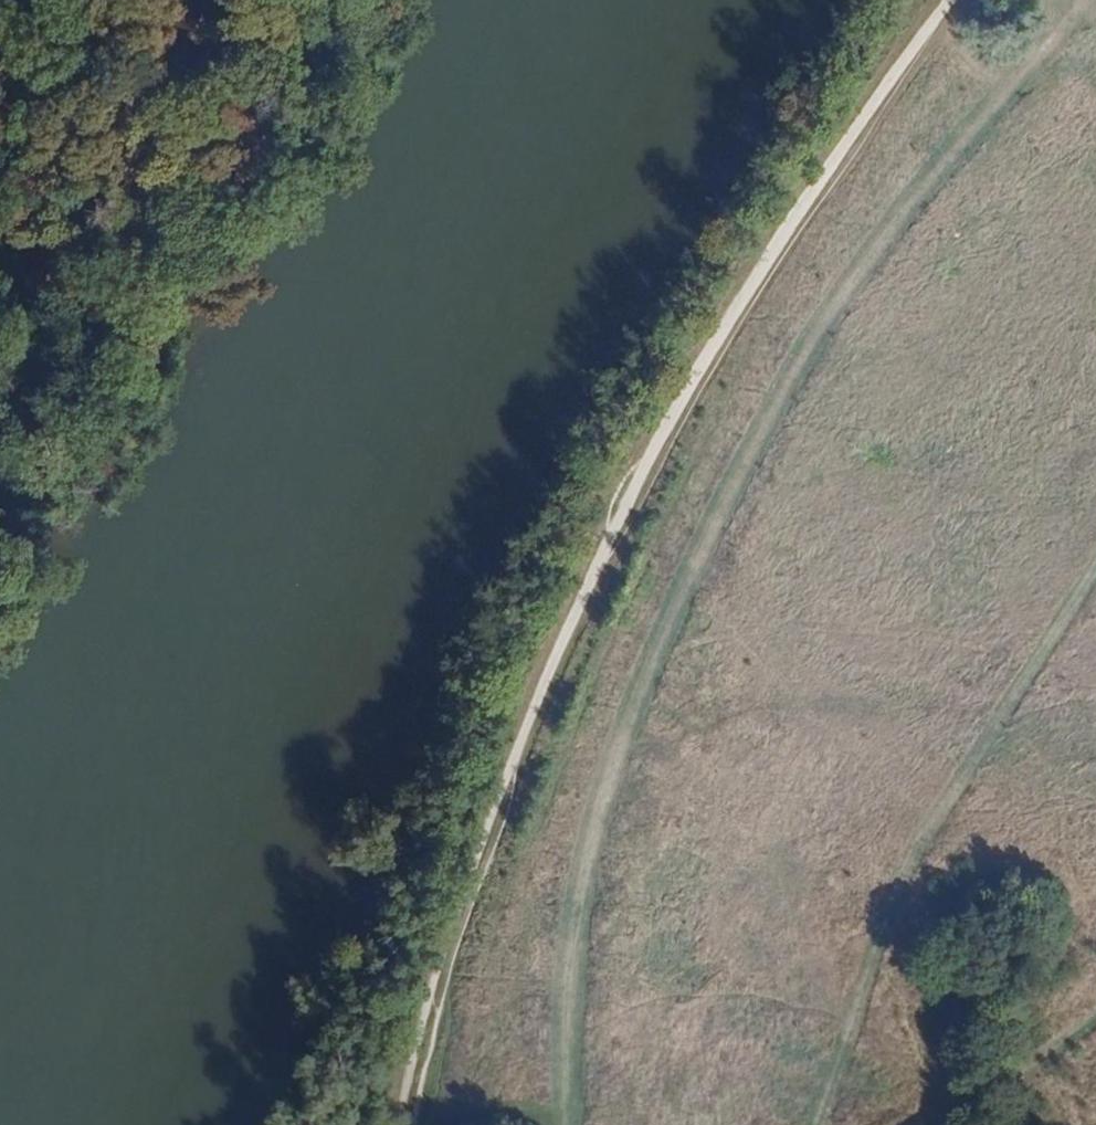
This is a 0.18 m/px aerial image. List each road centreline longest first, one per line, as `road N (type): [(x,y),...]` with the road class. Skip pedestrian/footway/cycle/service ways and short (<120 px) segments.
road 1 (track): [(398,1124),(429,992),(512,757),(634,486),(757,274),(950,0)]

